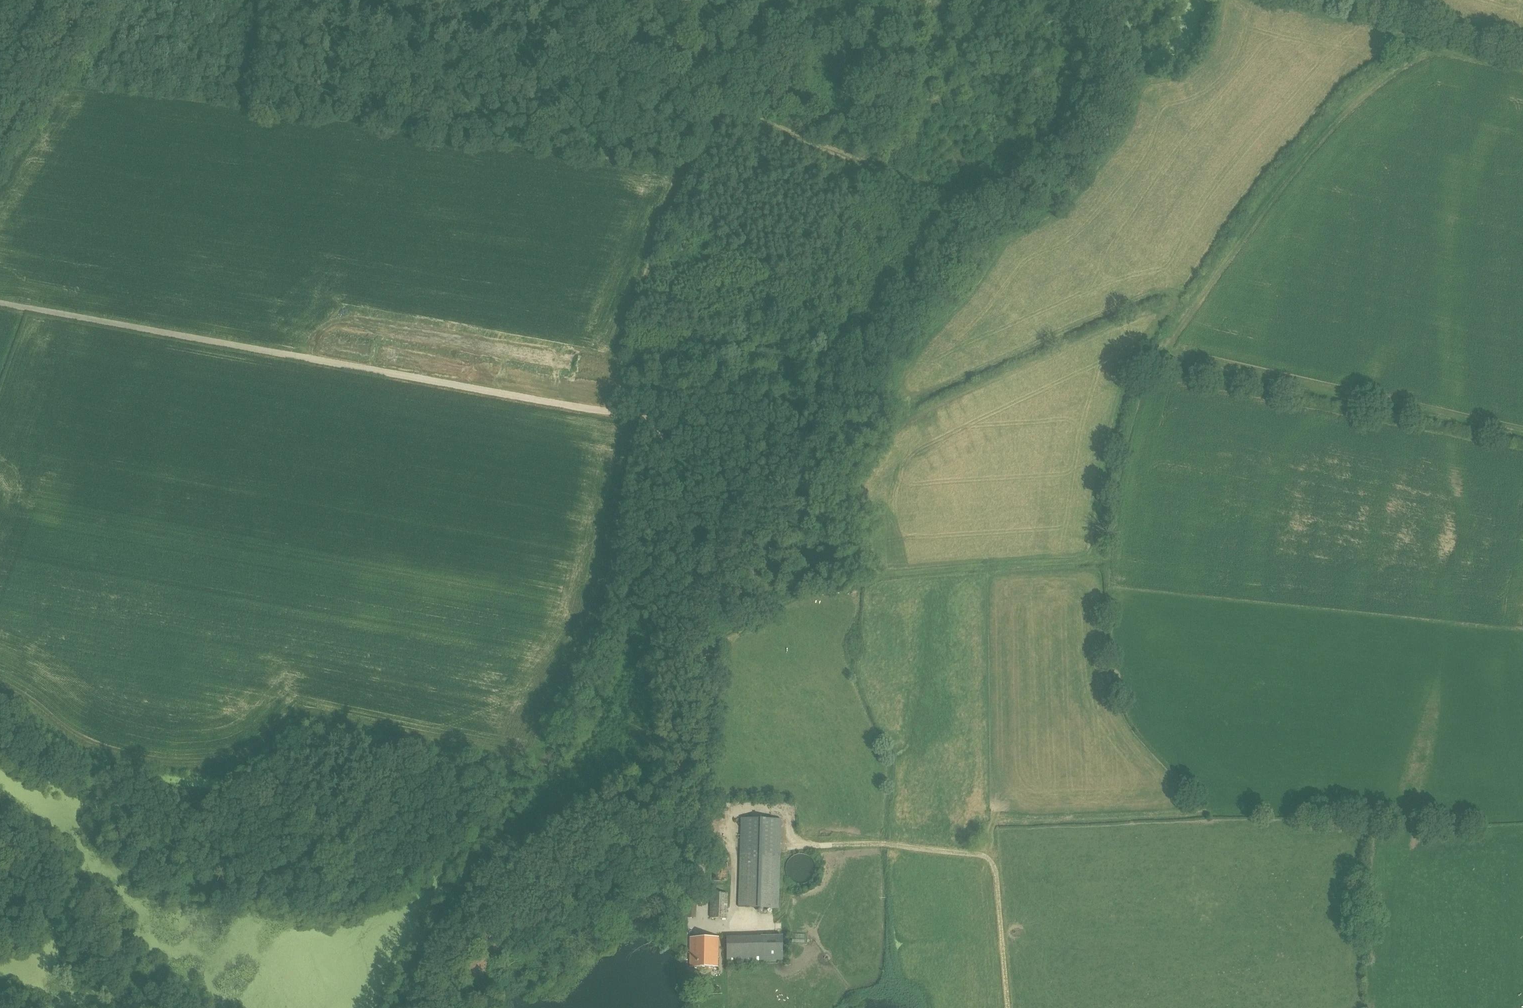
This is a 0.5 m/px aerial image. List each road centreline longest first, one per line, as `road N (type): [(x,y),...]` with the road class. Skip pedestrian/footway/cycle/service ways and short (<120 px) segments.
road 1 (track): [(0,302),(625,407),(655,427),(675,538)]
road 2 (secondary): [(0,135),(90,0)]

